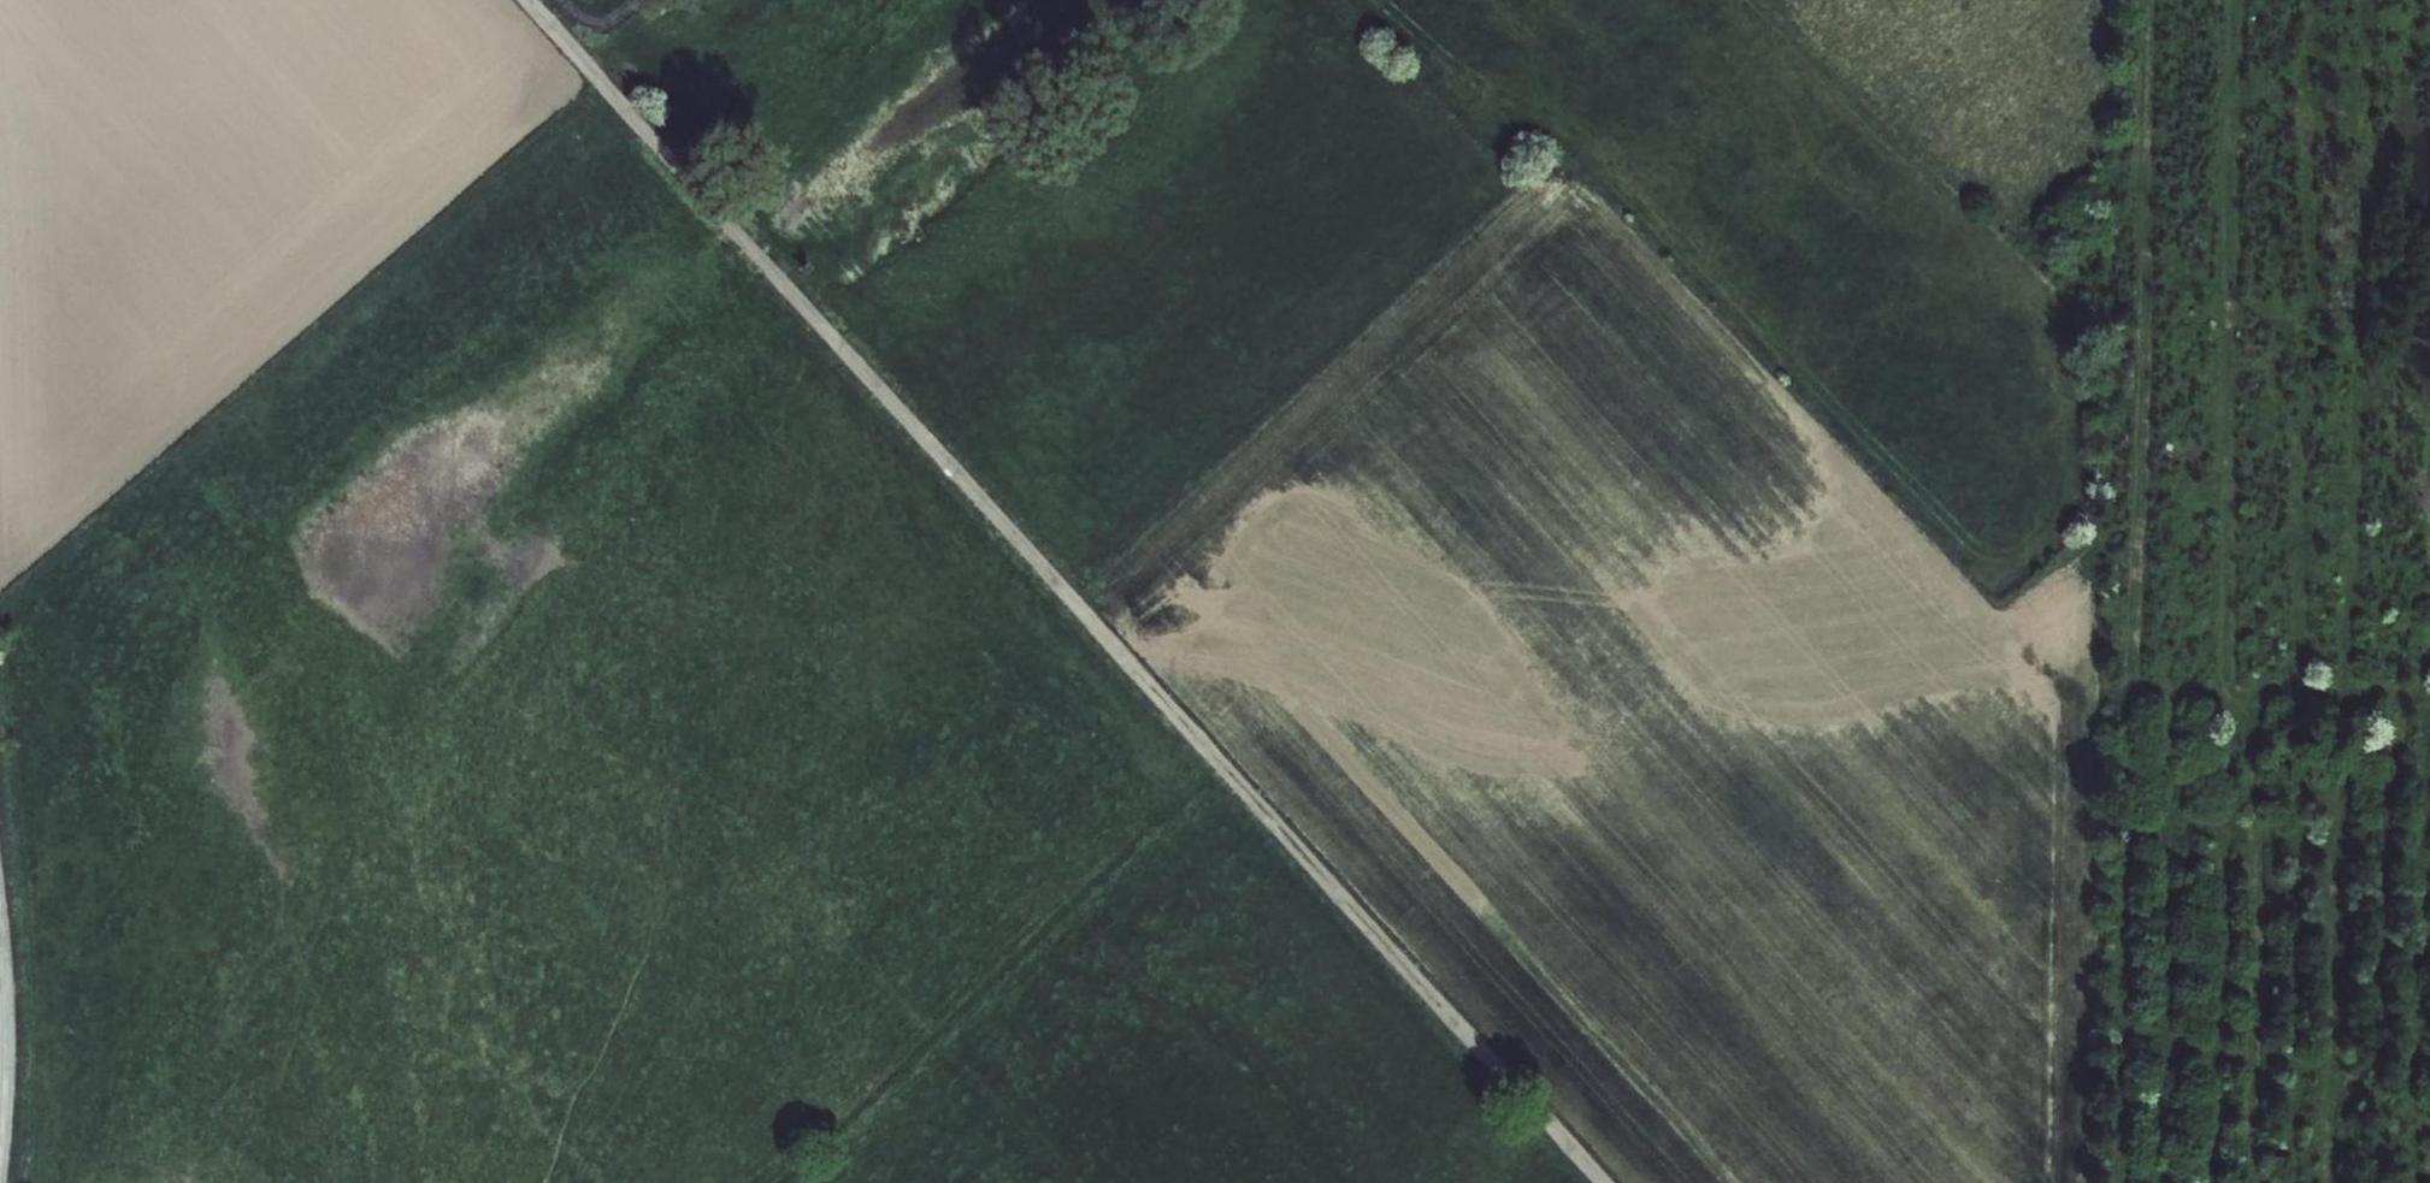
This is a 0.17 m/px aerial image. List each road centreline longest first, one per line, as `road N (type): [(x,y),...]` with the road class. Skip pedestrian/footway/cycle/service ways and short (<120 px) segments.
road 1 (track): [(1606,1182),(522,0)]
road 2 (residential): [(0,1144),(6,1051),(0,926)]

